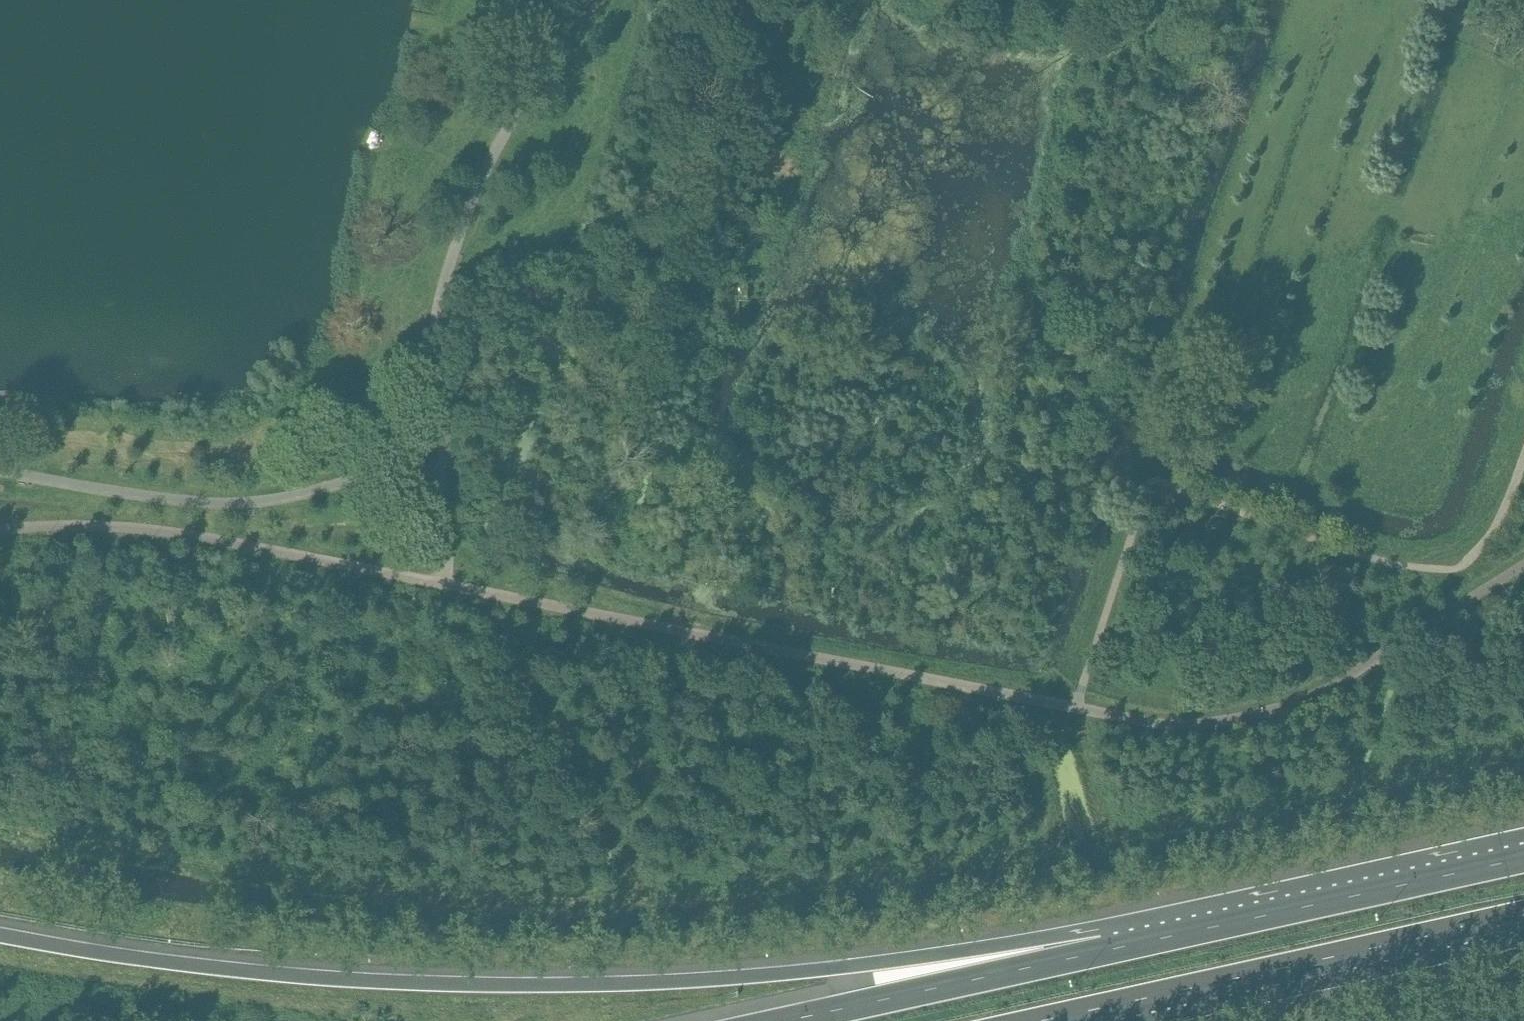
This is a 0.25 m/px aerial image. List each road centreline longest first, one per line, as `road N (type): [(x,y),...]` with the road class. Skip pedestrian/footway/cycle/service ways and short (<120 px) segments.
road 1 (motorway): [(1105,950),(1073,937),(1044,938),(756,976),(501,985),(256,972),(0,934)]
road 2 (motorway): [(1092,1010),(1523,913)]
road 3 (motorway): [(1523,858),(1105,950)]
road 4 (motorway): [(1105,950),(782,1020)]
road 5 (track): [(499,595),(640,886)]

